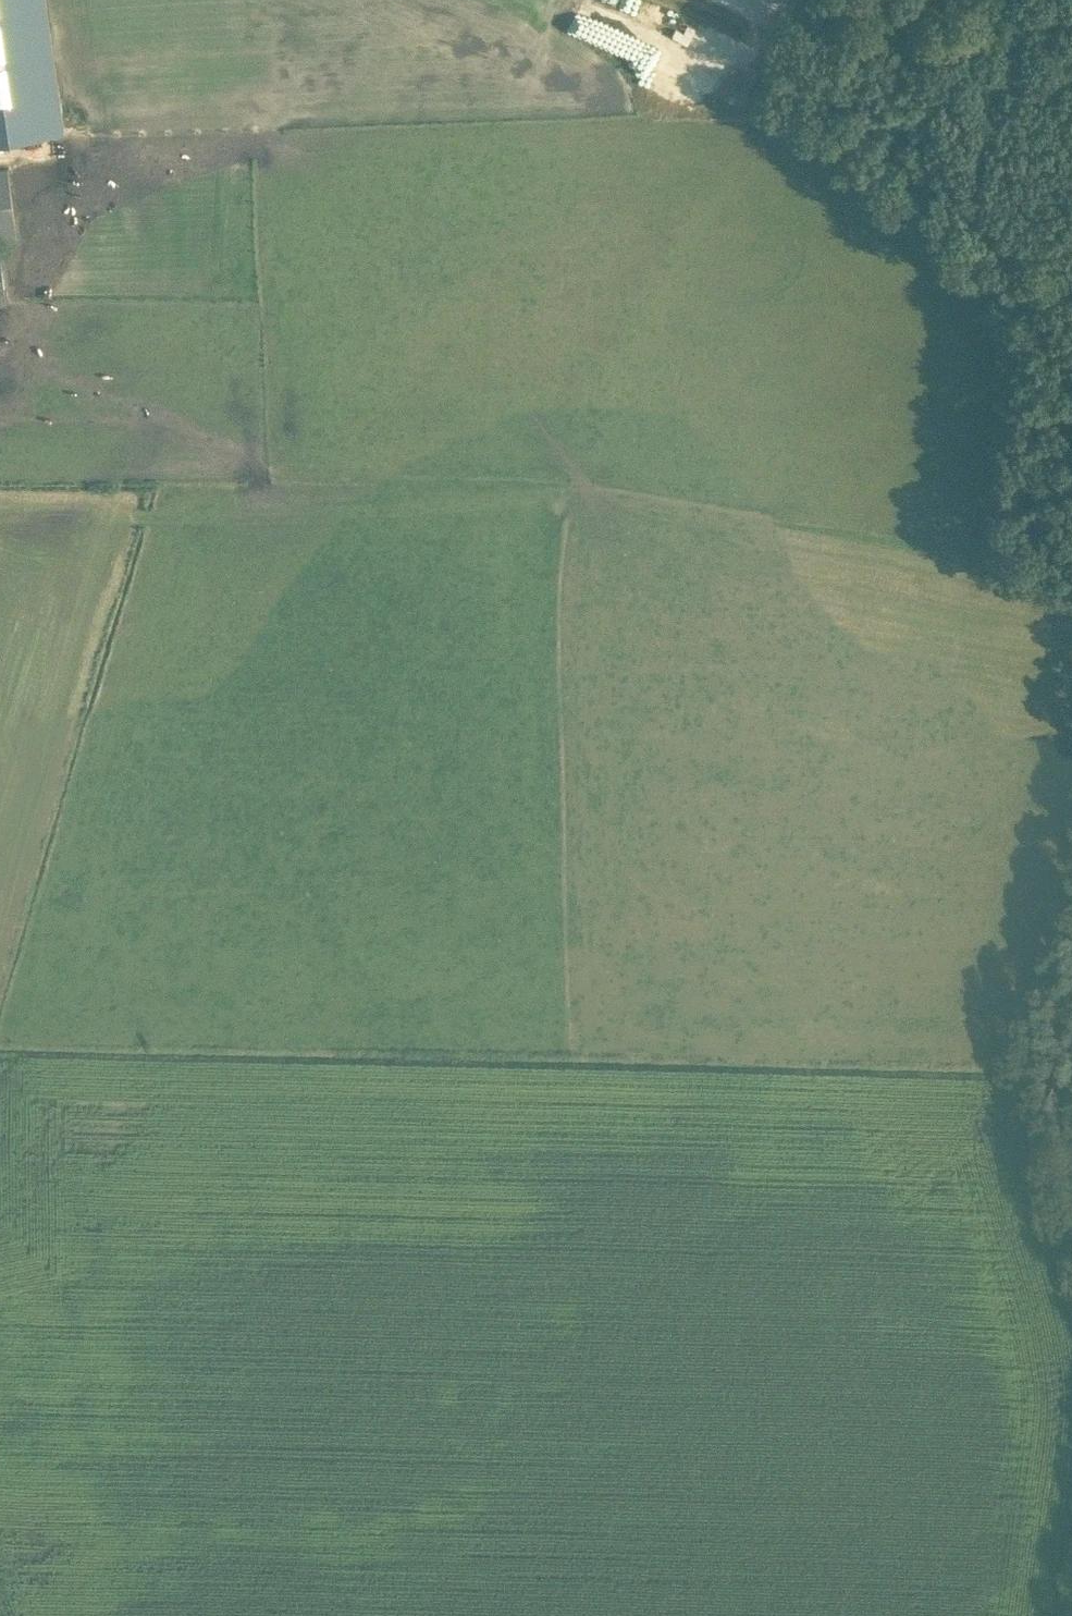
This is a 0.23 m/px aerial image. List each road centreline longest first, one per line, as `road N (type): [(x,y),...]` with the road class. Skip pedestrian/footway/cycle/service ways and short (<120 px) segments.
road 1 (track): [(1071,373),(939,199),(746,1)]

